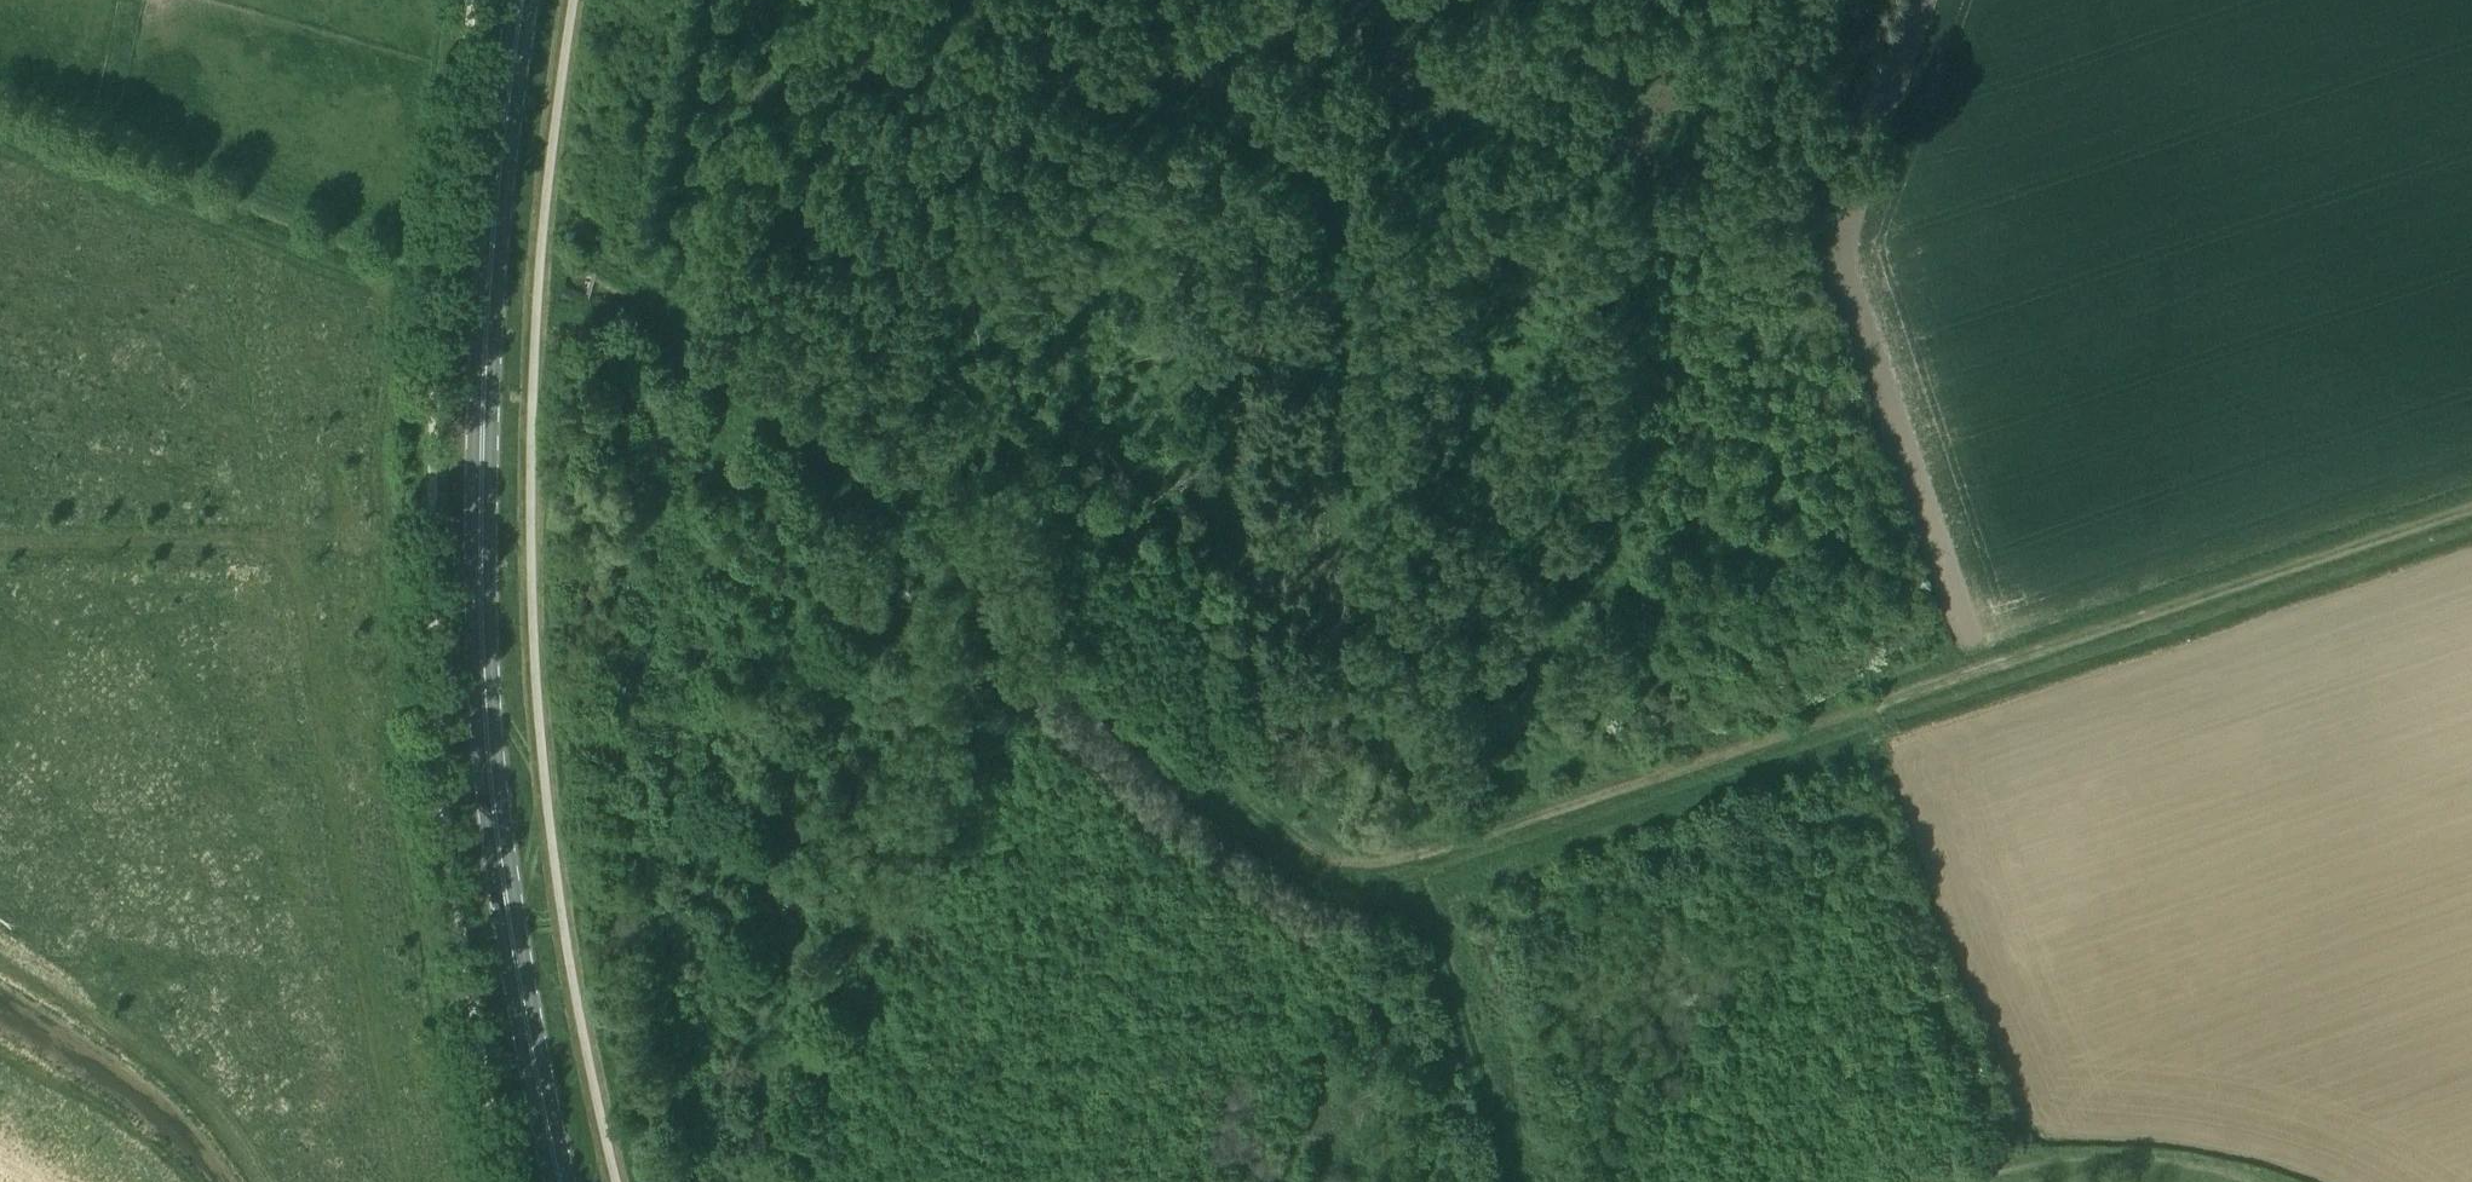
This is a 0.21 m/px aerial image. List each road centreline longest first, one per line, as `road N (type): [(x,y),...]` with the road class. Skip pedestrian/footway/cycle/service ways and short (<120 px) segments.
road 1 (primary): [(555,1181),(499,886),(467,582),(465,436),(526,0)]
road 2 (track): [(1390,873),(2471,512)]

